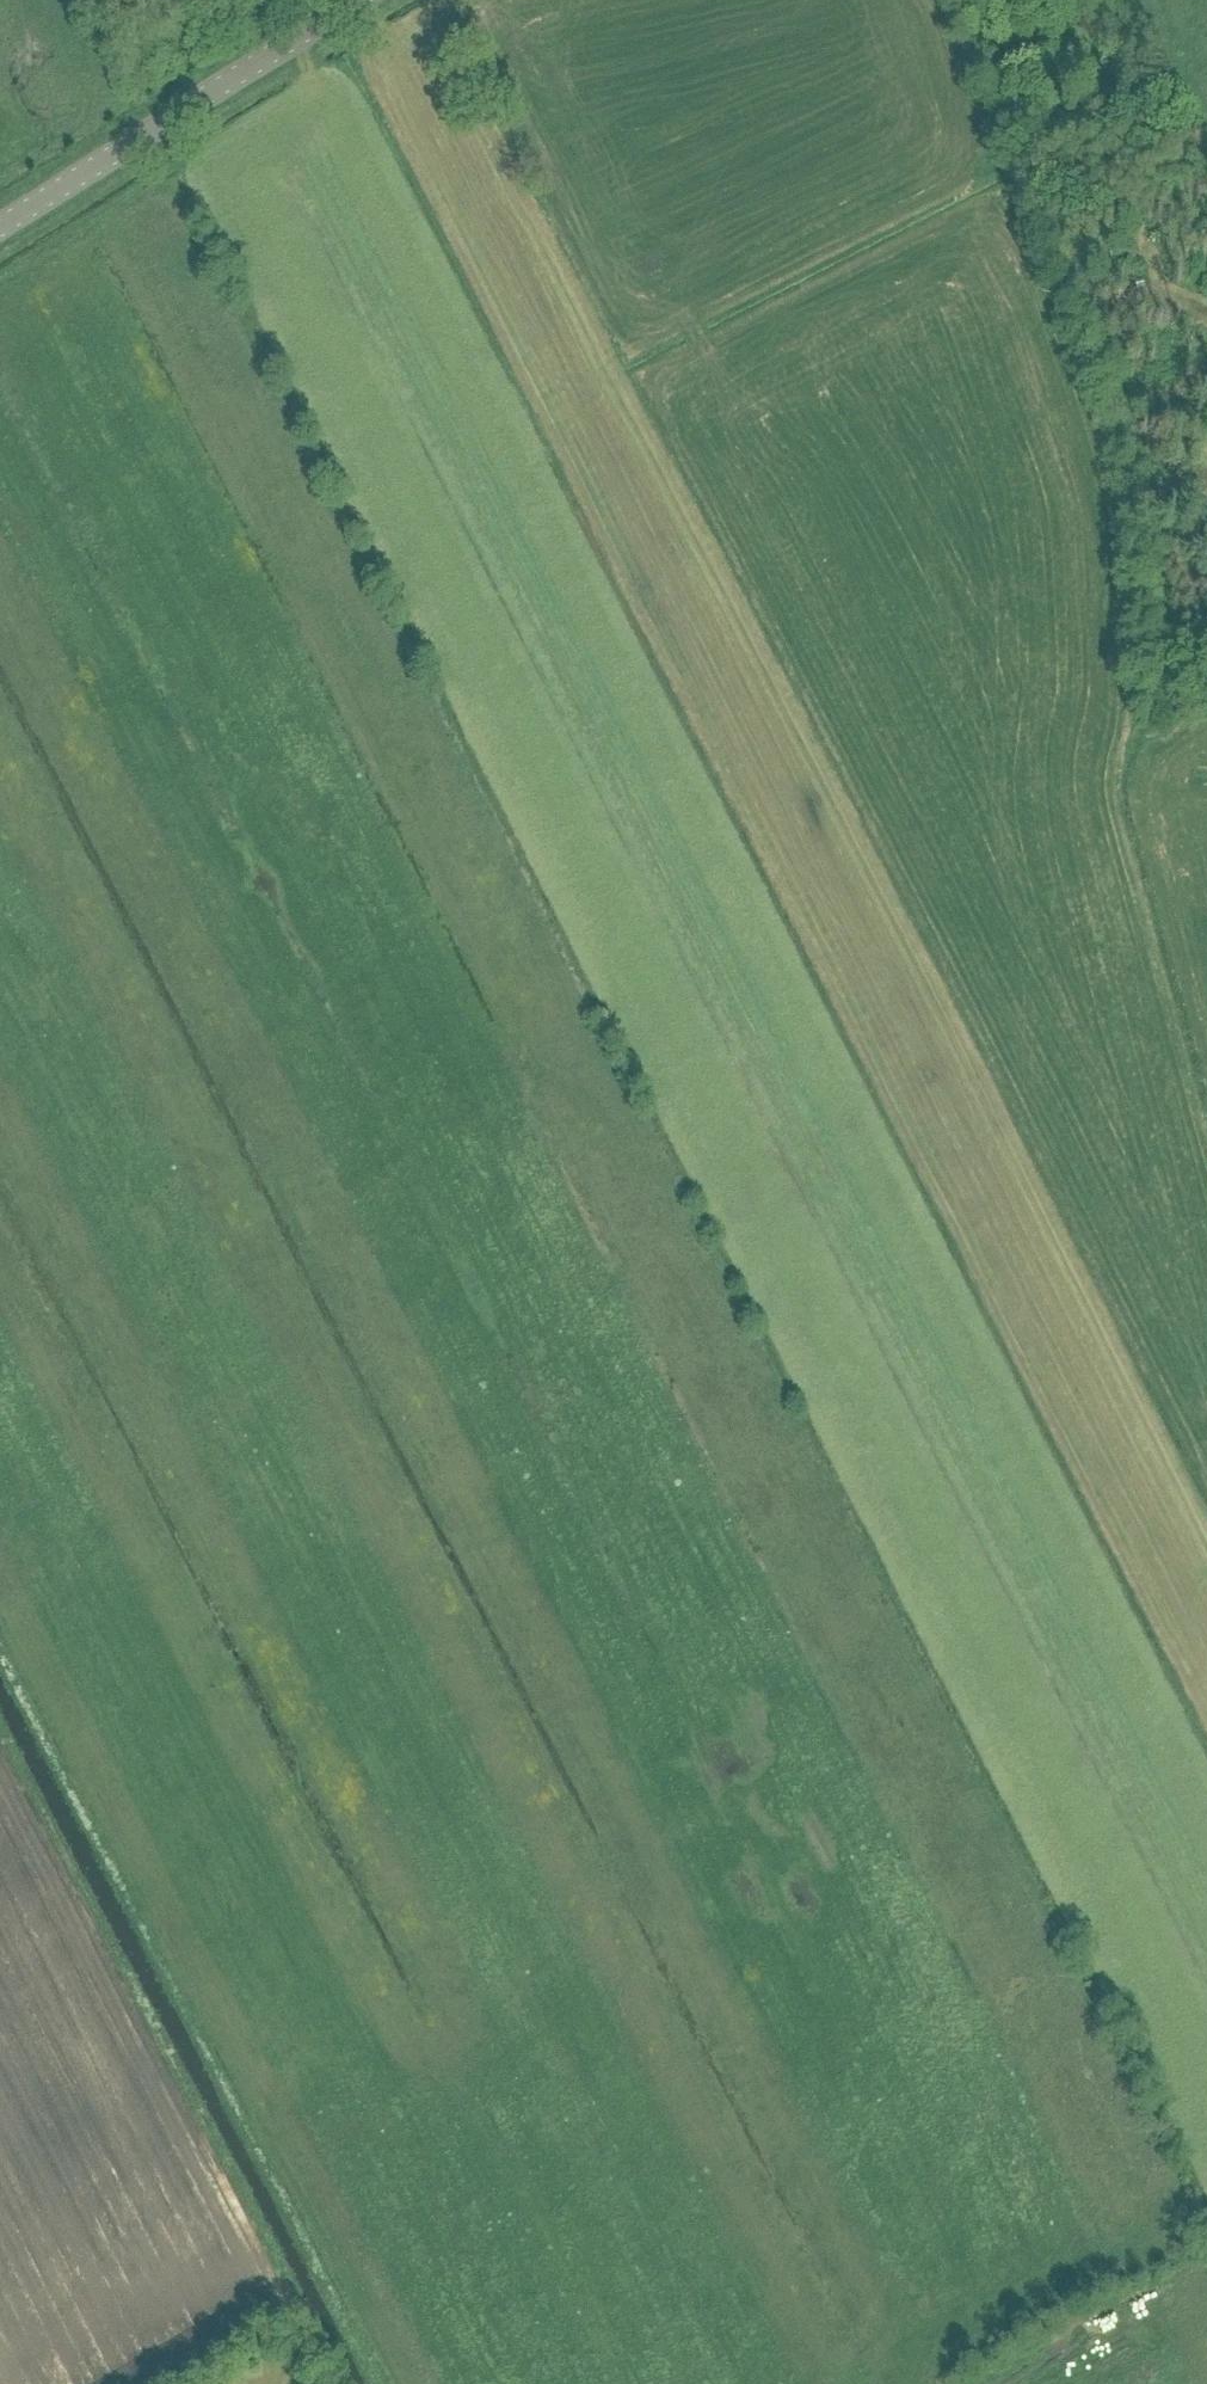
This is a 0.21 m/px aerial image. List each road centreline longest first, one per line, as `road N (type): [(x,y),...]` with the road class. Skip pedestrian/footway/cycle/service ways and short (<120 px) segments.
road 1 (tertiary): [(0,231),(360,0)]

